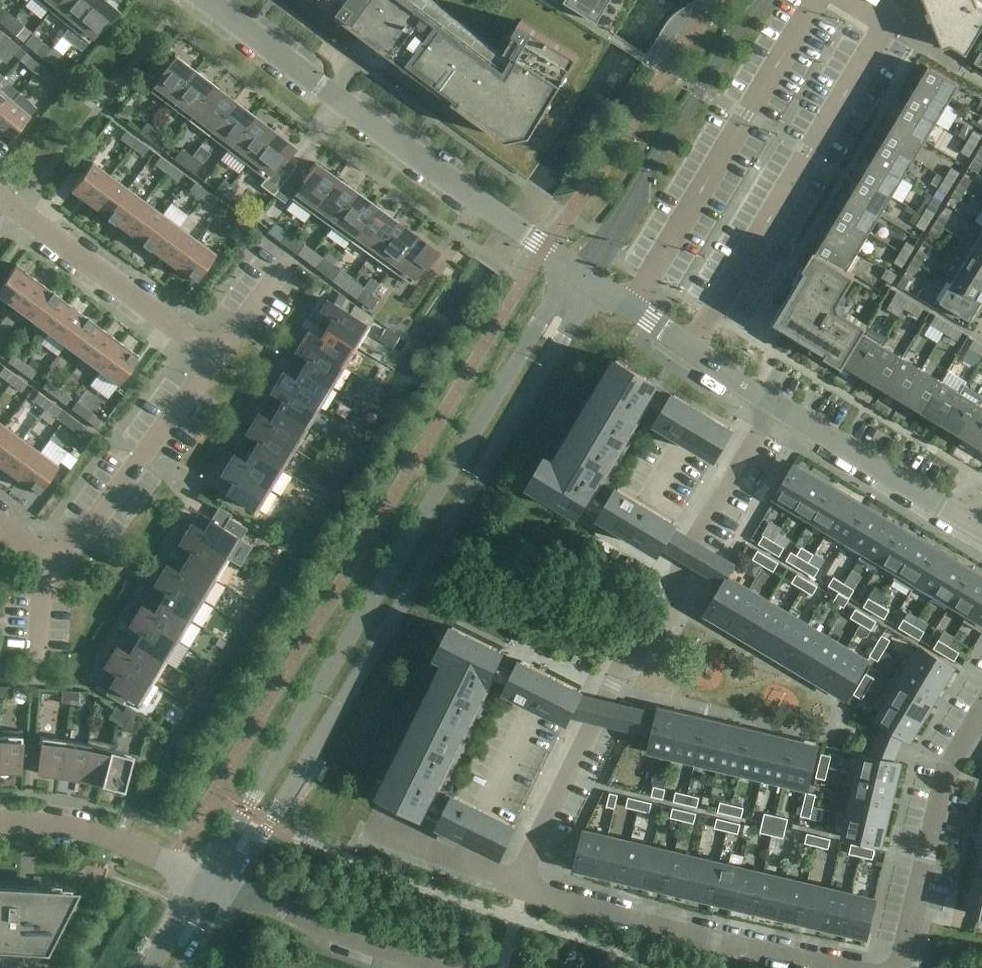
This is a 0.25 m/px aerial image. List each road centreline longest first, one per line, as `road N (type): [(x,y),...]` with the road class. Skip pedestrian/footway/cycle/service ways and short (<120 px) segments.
road 1 (unclassified): [(574,268),(205,882)]
road 2 (unclassified): [(230,892),(598,284)]
road 3 (residential): [(772,405),(683,567),(665,628),(622,668),(522,891)]
road 4 (residential): [(574,268),(209,0)]
road 5 (residential): [(869,967),(522,891)]
road 6 (residential): [(981,713),(950,766),(899,967)]
road 7 (residential): [(216,358),(0,199)]
road 8 (residential): [(58,568),(216,358)]
road 9 (residential): [(772,405),(966,522)]
road 10 (residential): [(440,967),(230,892)]
road 11 (residential): [(205,882),(79,830),(0,821)]
road 12 (residential): [(598,284),(772,405)]
road 13 (residential): [(522,891),(375,828)]
road 14 (residential): [(216,358),(288,261)]

